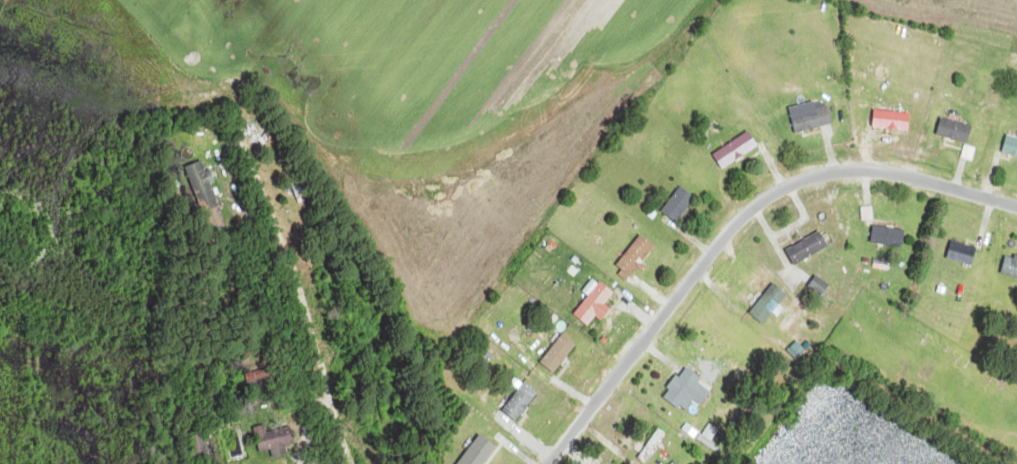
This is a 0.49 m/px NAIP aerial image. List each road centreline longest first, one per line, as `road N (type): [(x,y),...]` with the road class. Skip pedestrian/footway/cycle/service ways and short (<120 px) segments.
road 1 (residential): [(553,463),(710,248),(744,209),(789,181),(854,168),(1016,207)]
road 2 (residential): [(354,463),(283,230)]

